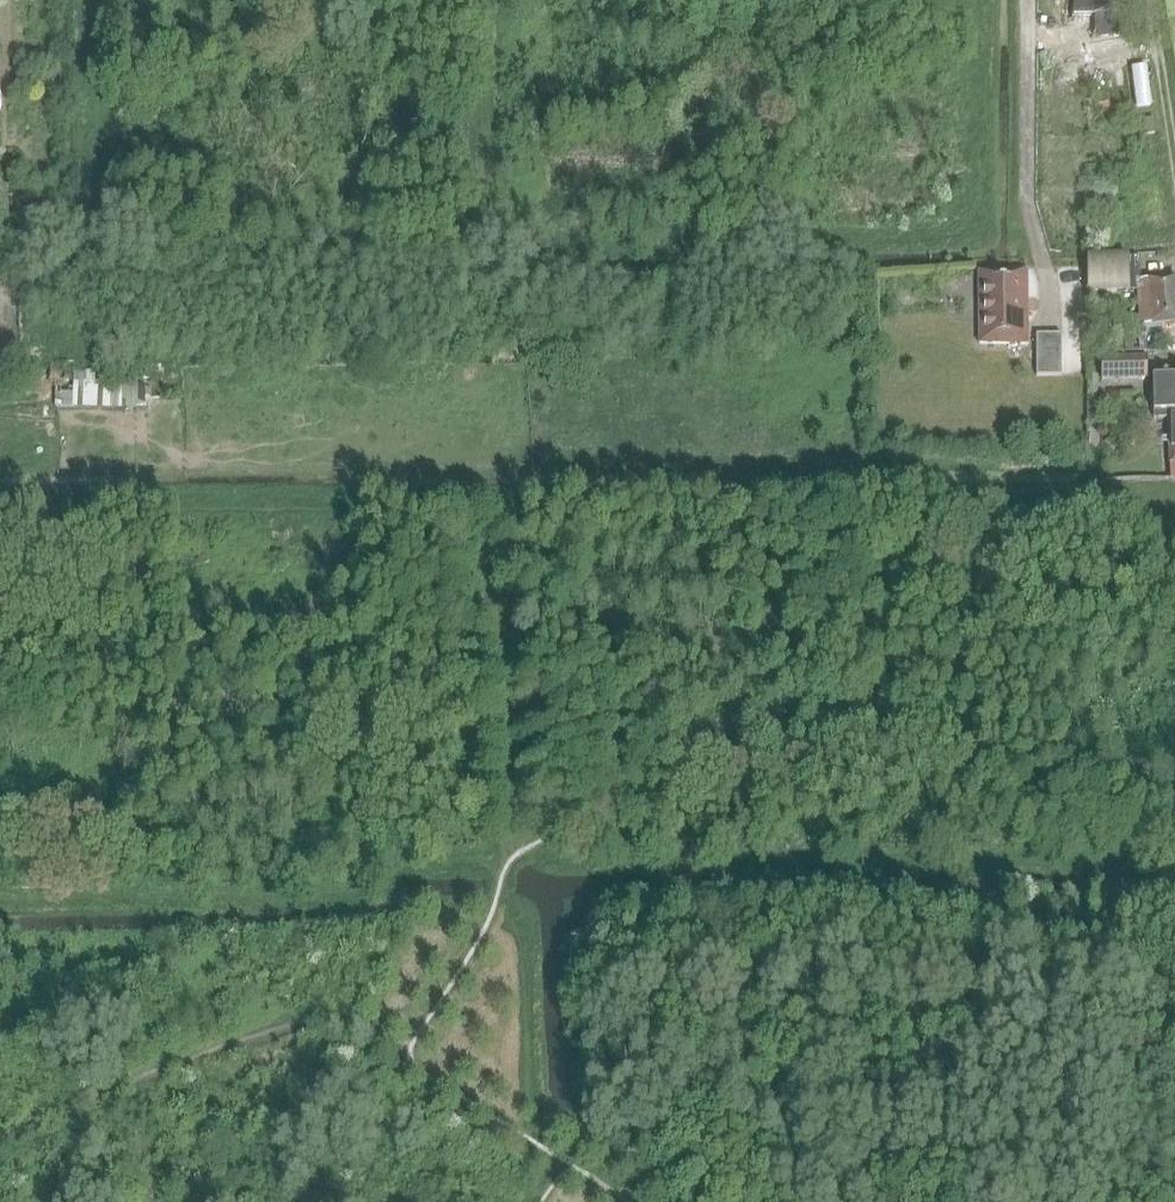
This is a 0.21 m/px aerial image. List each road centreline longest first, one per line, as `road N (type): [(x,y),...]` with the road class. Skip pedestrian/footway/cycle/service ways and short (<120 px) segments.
road 1 (track): [(1154,0),(1174,169)]

